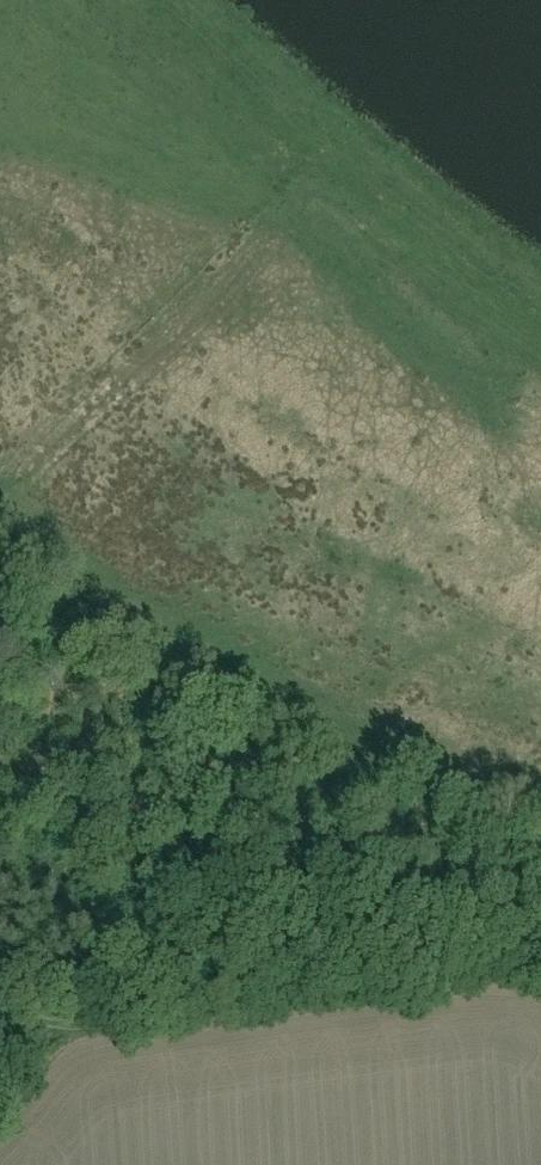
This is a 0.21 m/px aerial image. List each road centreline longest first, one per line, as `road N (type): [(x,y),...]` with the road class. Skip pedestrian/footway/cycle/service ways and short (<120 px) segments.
road 1 (track): [(0,1064),(520,982),(540,993)]
road 2 (track): [(160,690),(99,699),(35,727),(0,770)]

